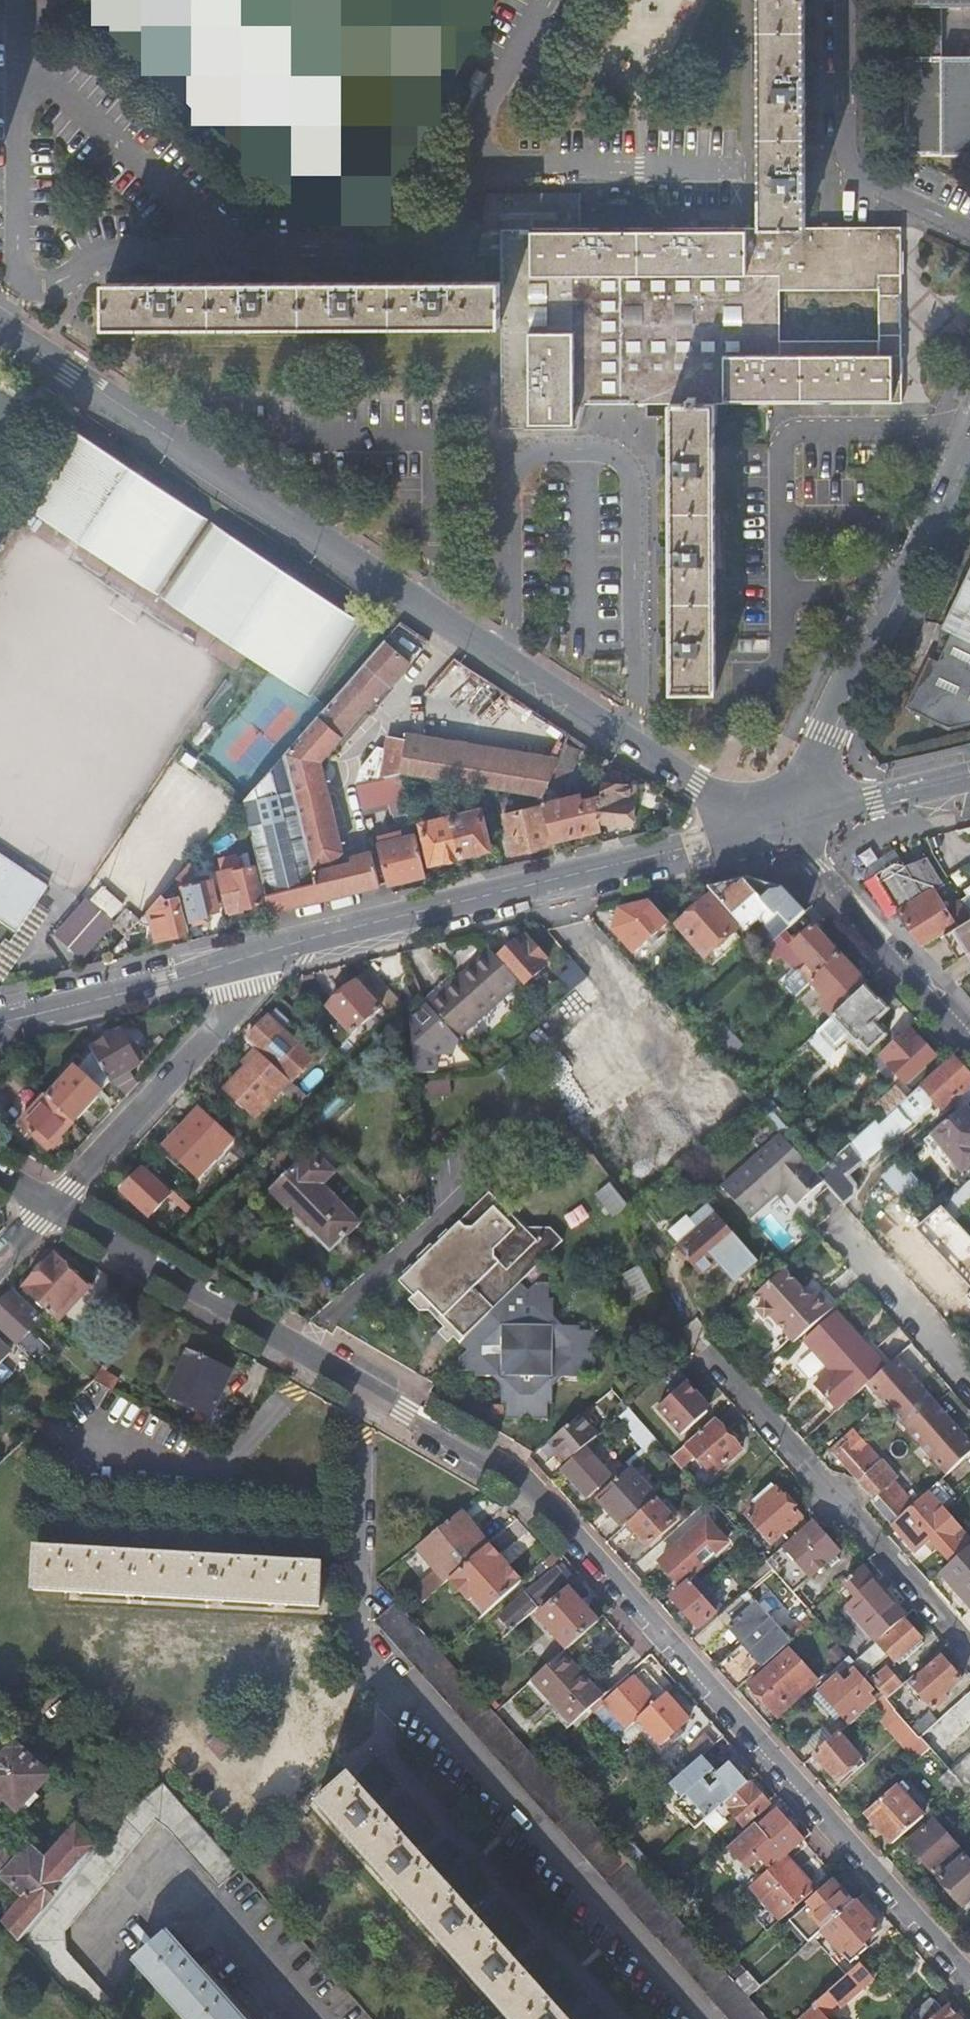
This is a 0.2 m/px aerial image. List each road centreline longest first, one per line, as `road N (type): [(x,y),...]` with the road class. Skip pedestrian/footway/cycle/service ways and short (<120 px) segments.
road 1 (residential): [(780,824),(561,701),(0,327)]
road 2 (residential): [(374,1397),(523,1480),(969,1981)]
road 3 (residential): [(374,1397),(360,1552),(368,1663),(390,1686),(418,1696),(705,2018)]
road 4 (tertiary): [(237,963),(780,824)]
road 5 (tertiary): [(780,824),(969,432)]
road 6 (residential): [(969,1654),(693,1346)]
road 7 (residential): [(204,255),(444,254),(464,240),(477,170)]
road 8 (residential): [(47,1208),(246,989),(237,963)]
road 9 (residential): [(843,0),(843,164),(863,184),(969,236)]
road 10 (residential): [(47,1208),(304,1357)]
road 11 (residential): [(969,1037),(780,824)]
road 12 (residential): [(304,1357),(298,1387),(226,1468),(84,1438)]
road 13 (tertiary): [(0,1025),(237,963)]
road 14 (residential): [(333,2018),(155,1862)]
road 15 (residential): [(204,255),(100,258),(52,288),(21,286),(0,321)]
road 16 (residential): [(969,1378),(838,1229)]
road 17 (tertiary): [(780,824),(969,779)]

